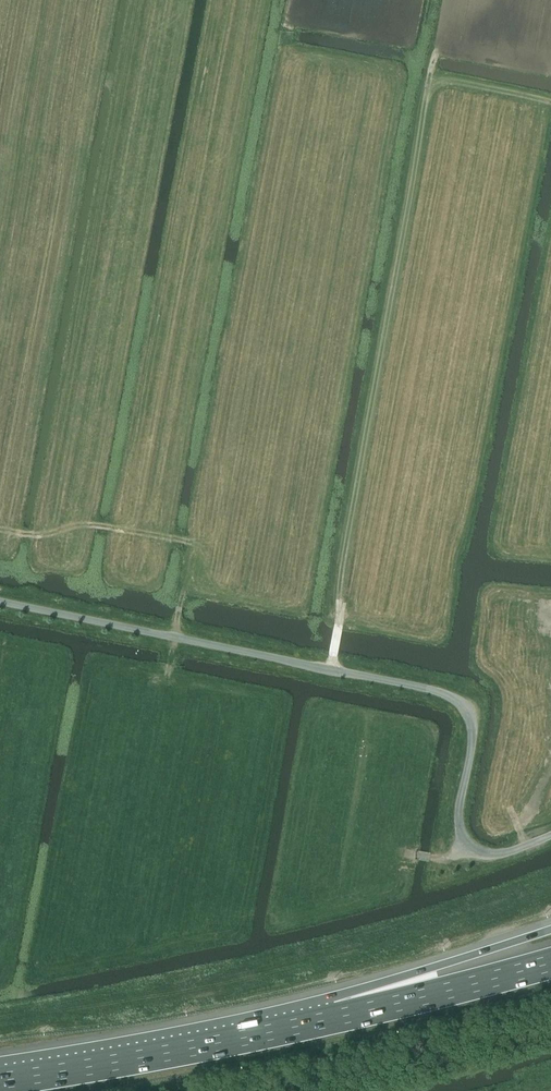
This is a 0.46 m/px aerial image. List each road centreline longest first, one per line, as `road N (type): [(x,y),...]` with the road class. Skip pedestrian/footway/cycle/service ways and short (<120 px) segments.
road 1 (unclassified): [(0,601),(457,699),(473,736),(461,835),(496,855),(550,836)]
road 2 (motorway): [(337,1018),(0,1080)]
road 3 (motorway): [(550,929),(435,967),(337,1018)]
road 4 (motorway): [(550,965),(337,1018)]

